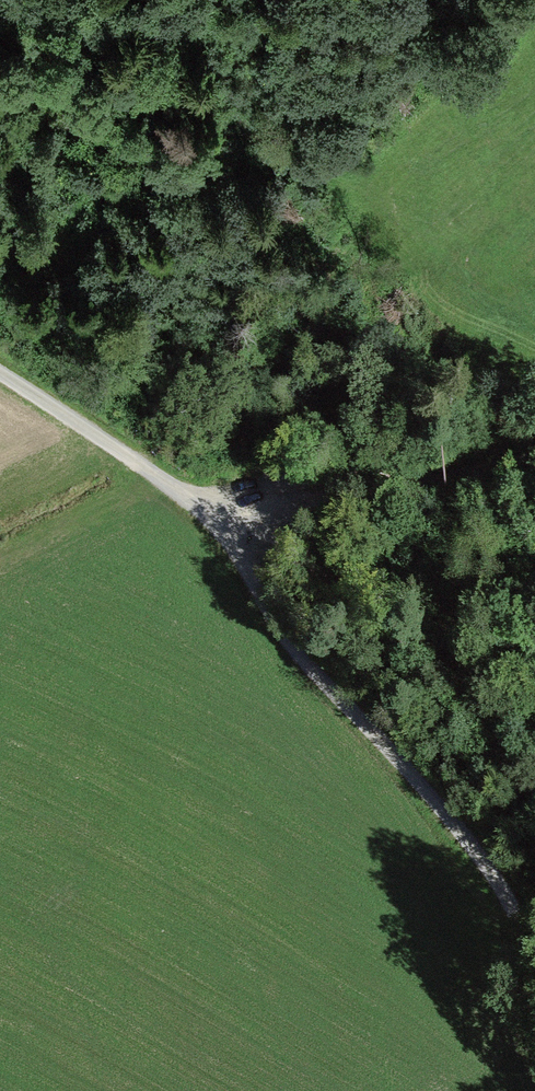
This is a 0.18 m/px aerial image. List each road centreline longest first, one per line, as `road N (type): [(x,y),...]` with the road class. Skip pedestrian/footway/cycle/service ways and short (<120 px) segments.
road 1 (track): [(534,980),(505,900),(222,531),(172,484),(0,372)]
road 2 (track): [(222,531),(534,453)]
road 3 (track): [(267,516),(353,576),(534,672)]
road 4 (track): [(312,507),(334,523),(534,573)]

